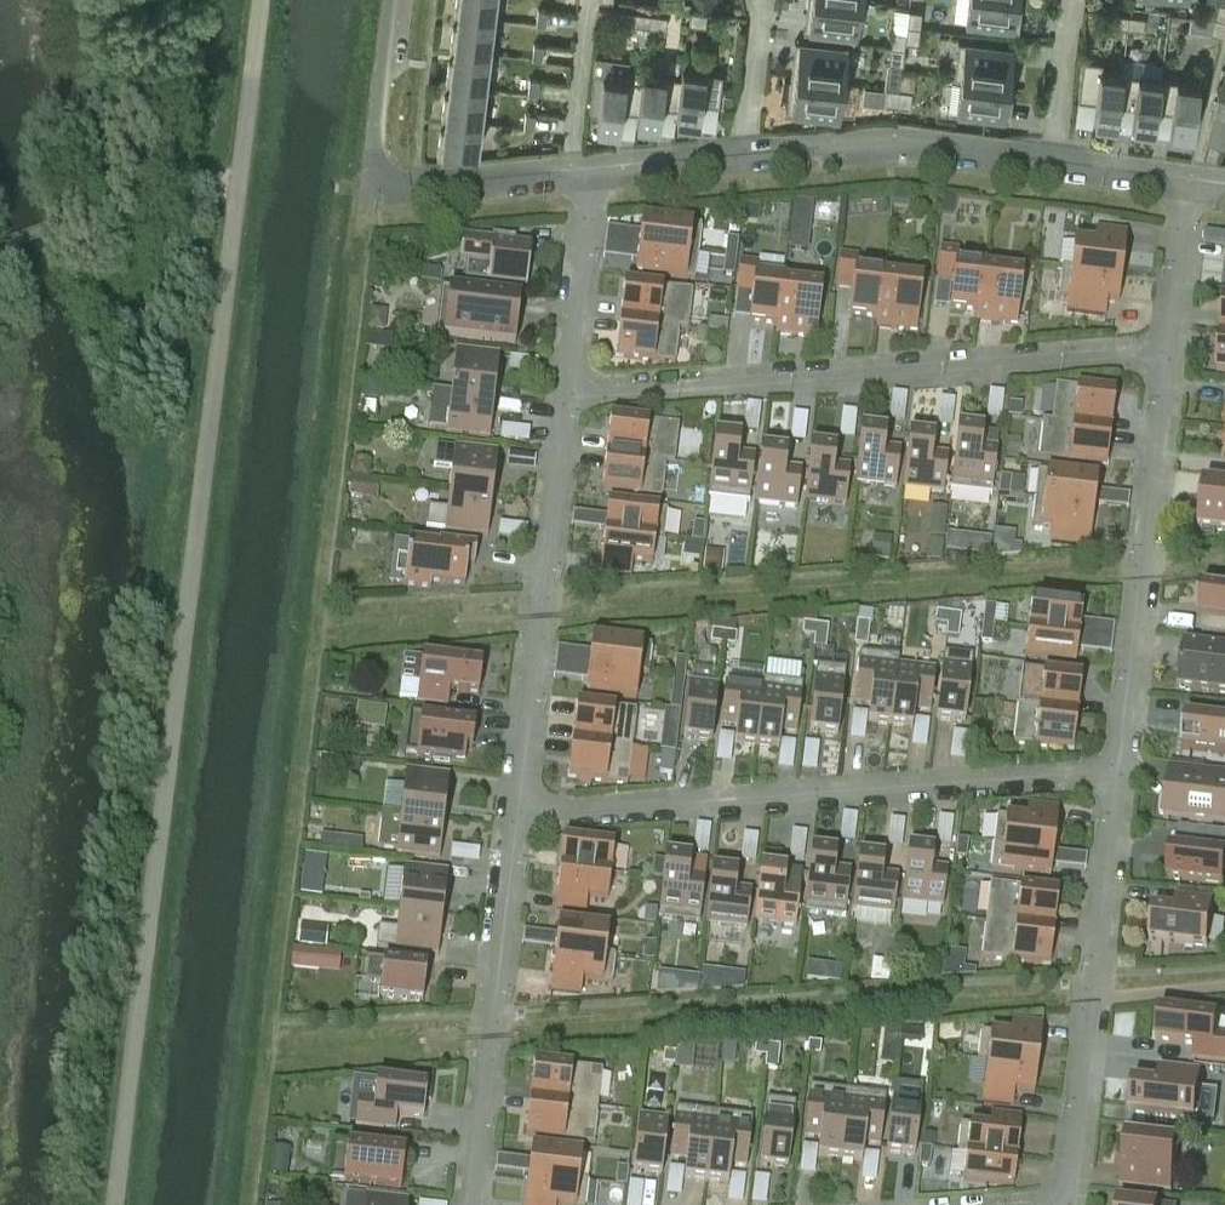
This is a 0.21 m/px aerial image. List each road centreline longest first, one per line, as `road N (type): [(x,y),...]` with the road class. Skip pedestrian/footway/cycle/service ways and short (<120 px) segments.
road 1 (residential): [(1167,354),(564,394)]
road 2 (residential): [(1184,183),(897,142),(590,172)]
road 3 (residential): [(518,807),(579,811),(1115,776)]
road 4 (residential): [(1115,776),(1067,1204)]
road 5 (residential): [(1167,354),(1115,776)]
road 6 (residential): [(564,394),(518,807)]
road 7 (residential): [(518,807),(477,1204)]
road 8 (residential): [(590,172),(392,189),(380,183),(373,164),(391,0)]
road 9 (residential): [(590,172),(564,394)]
road 10 (residential): [(1184,183),(1167,354)]

